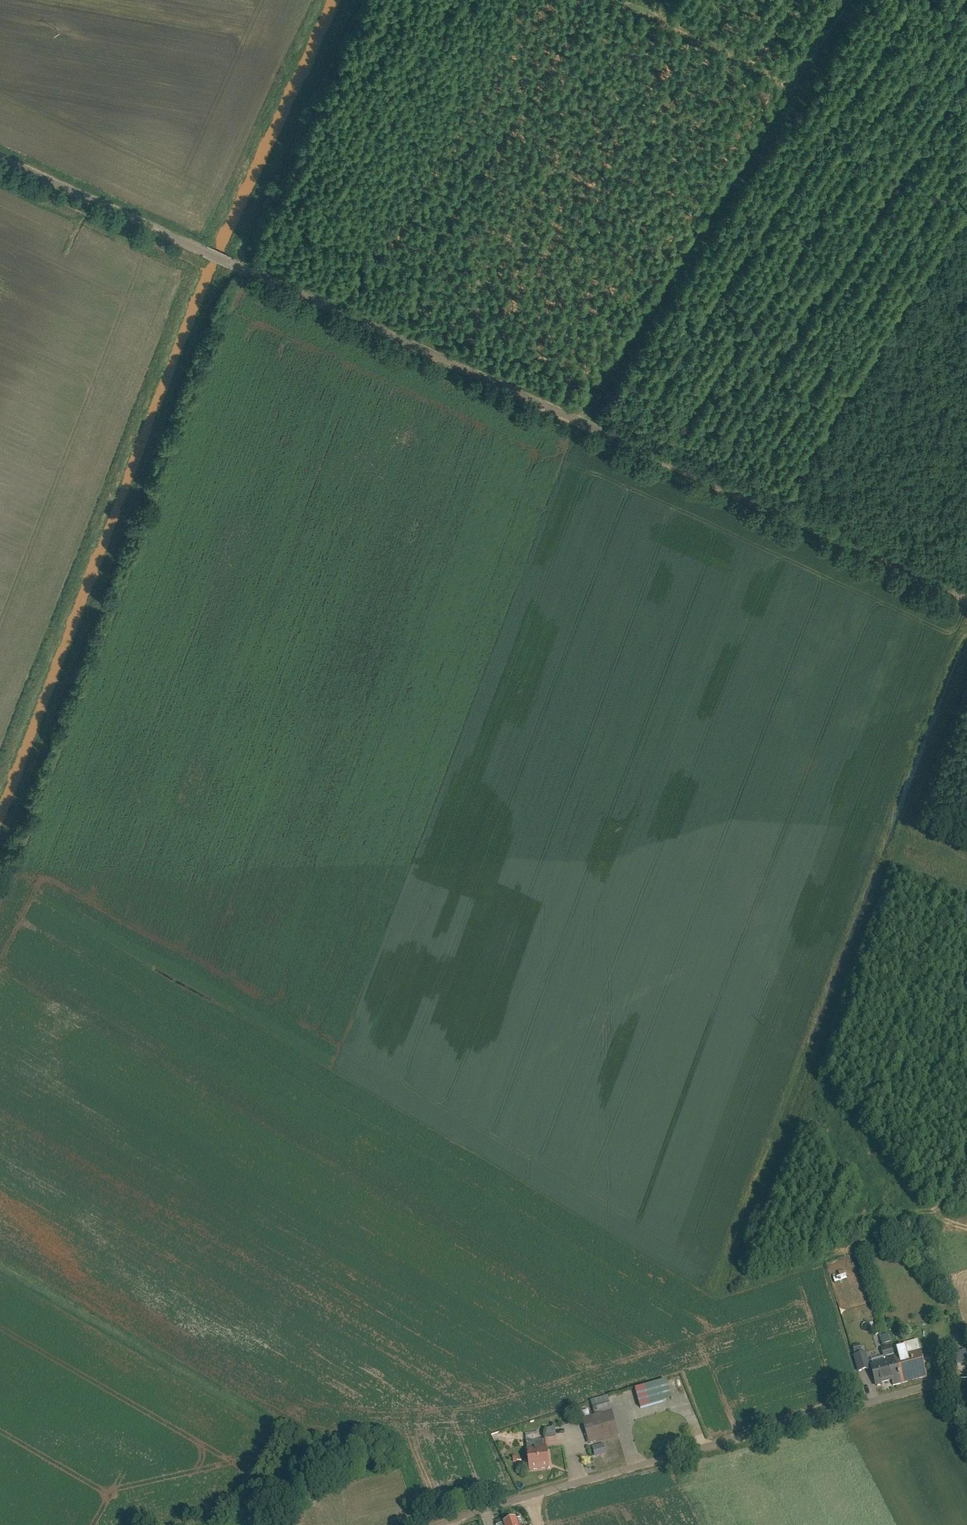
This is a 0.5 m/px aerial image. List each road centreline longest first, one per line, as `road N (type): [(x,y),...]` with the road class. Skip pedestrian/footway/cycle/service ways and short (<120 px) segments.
road 1 (unclassified): [(0,157),(966,598)]
road 2 (residential): [(432,1524),(966,1376)]
road 3 (track): [(238,265),(351,0)]

